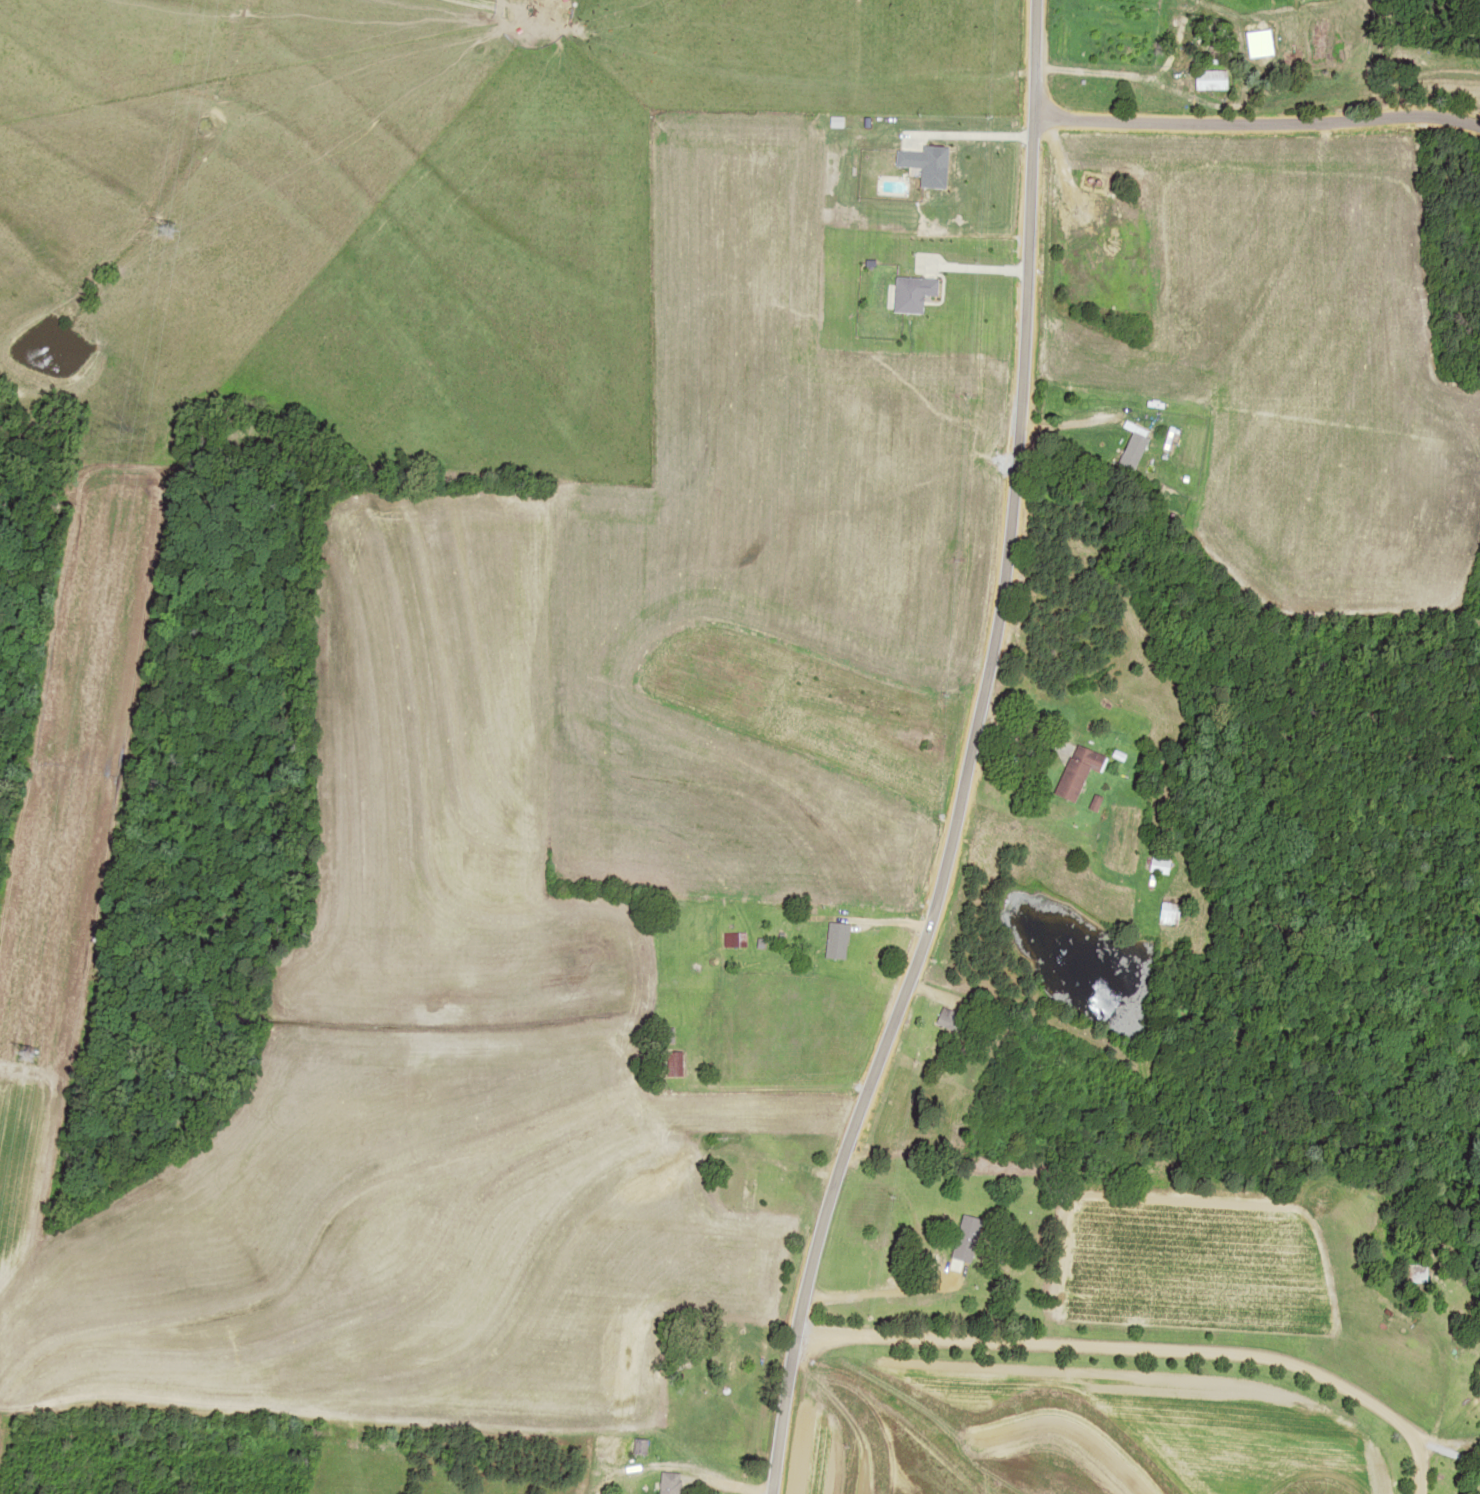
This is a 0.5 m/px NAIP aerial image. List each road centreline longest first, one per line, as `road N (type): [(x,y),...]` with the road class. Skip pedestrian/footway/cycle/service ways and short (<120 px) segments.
road 1 (tertiary): [(755,1493),(766,1410),(832,1169),(996,656),(1047,133),(1049,0)]
road 2 (residential): [(1479,140),(1440,128),(1047,133)]

